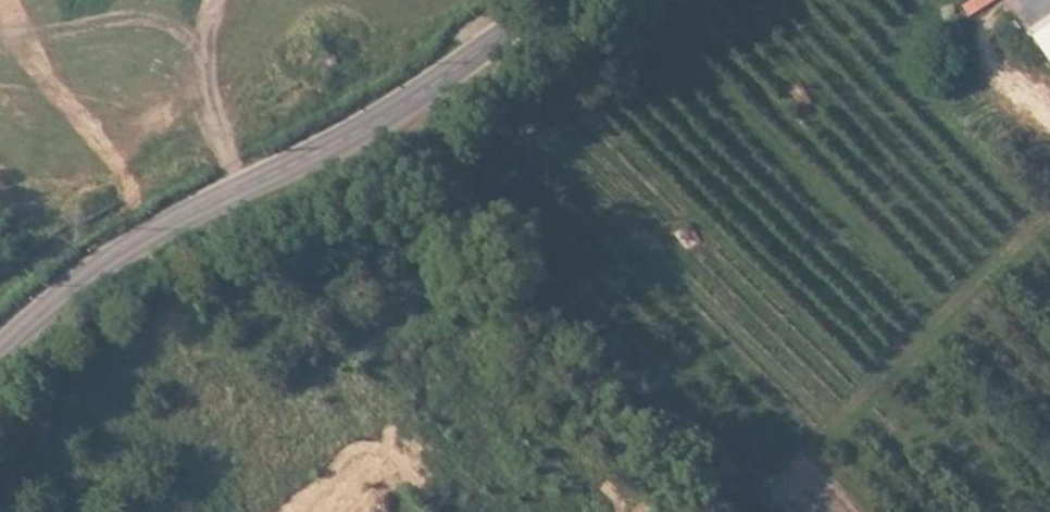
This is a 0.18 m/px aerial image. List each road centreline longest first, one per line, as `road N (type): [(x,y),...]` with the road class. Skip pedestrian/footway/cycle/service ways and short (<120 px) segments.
road 1 (secondary): [(0,348),(78,279),(149,232),(338,140),(548,0)]

